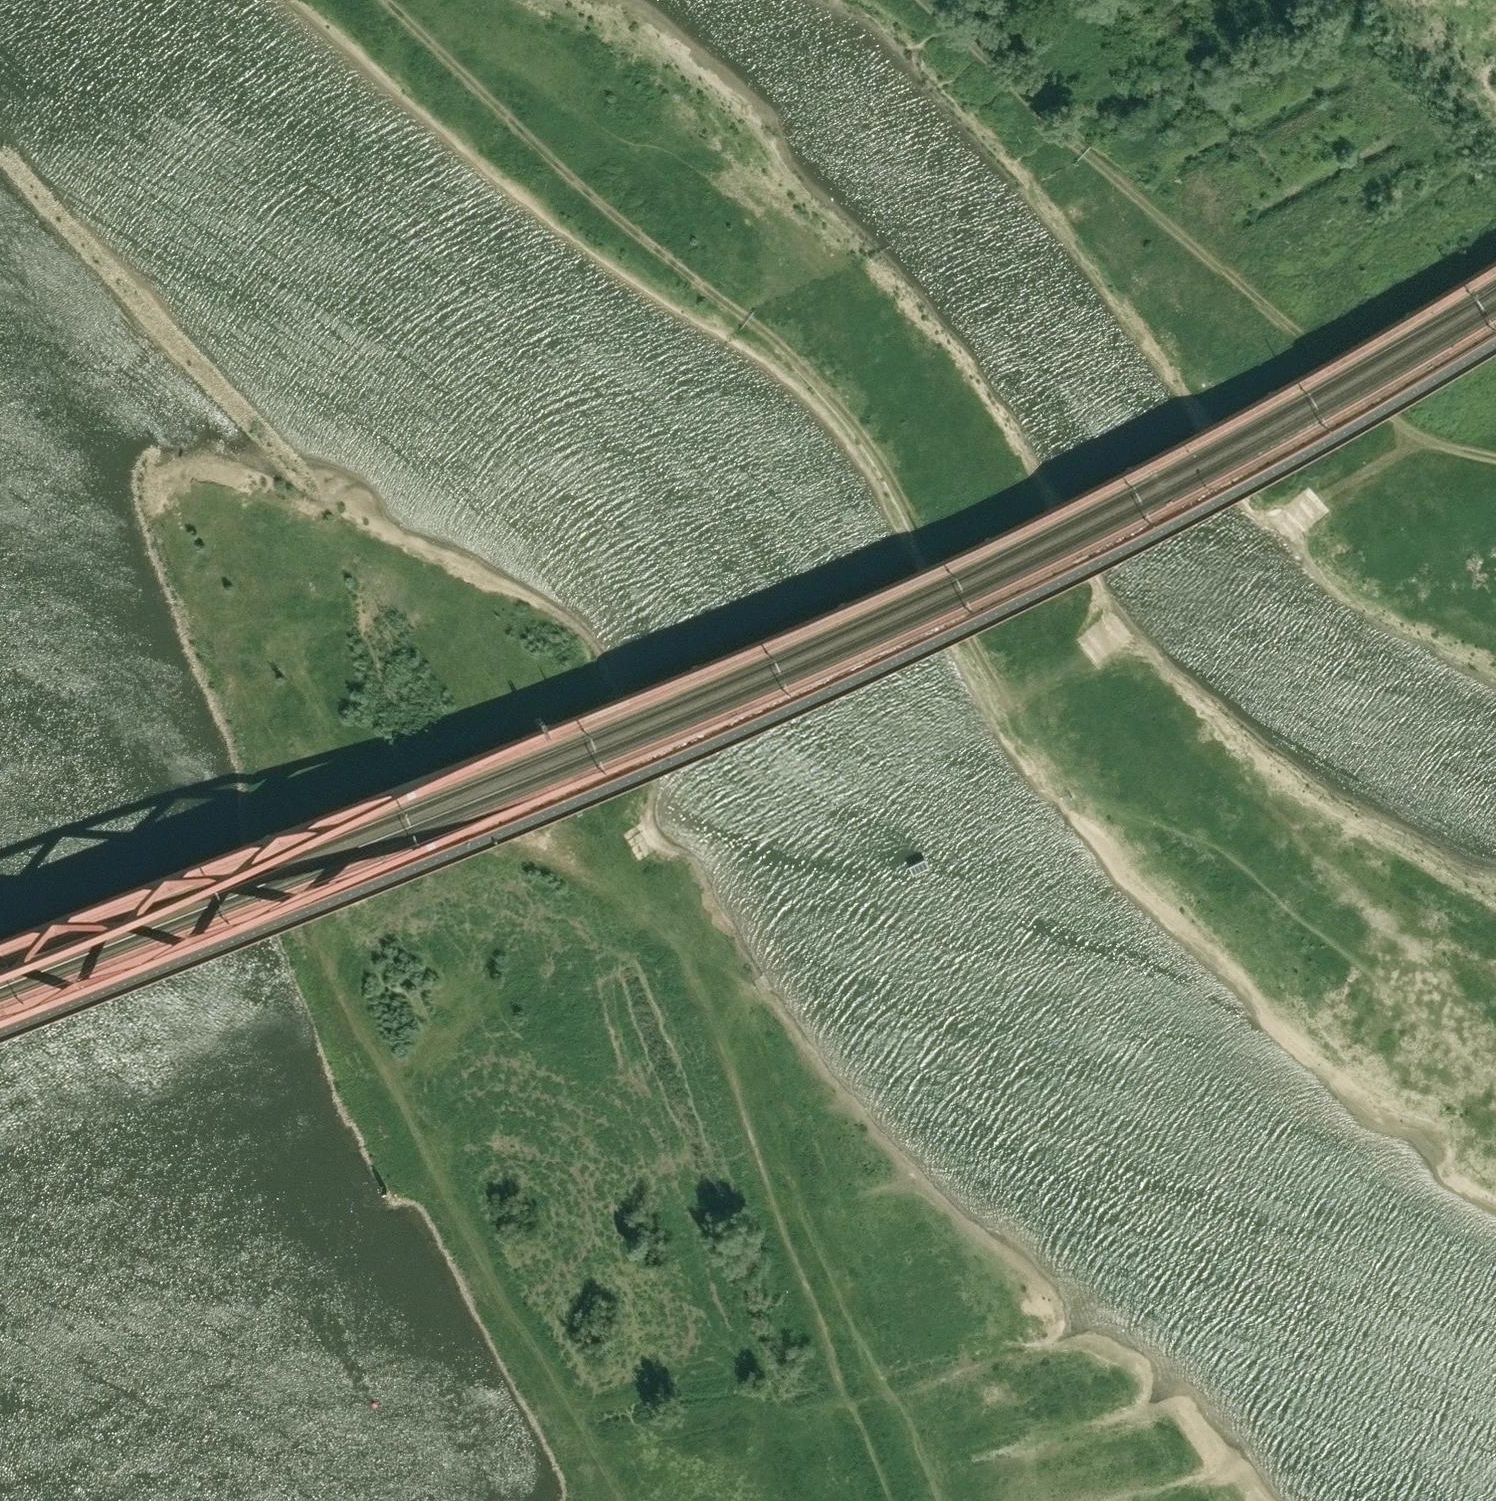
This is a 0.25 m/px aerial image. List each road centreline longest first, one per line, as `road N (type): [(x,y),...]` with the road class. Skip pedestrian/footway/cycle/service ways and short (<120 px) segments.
road 1 (track): [(1095,656),(1037,691),(1019,695),(996,684),(913,515),(855,421),(751,318),(619,220),(389,0)]
road 2 (track): [(919,0),(1300,340),(1427,441),(1495,461)]
road 3 (track): [(1427,441),(1324,503)]

